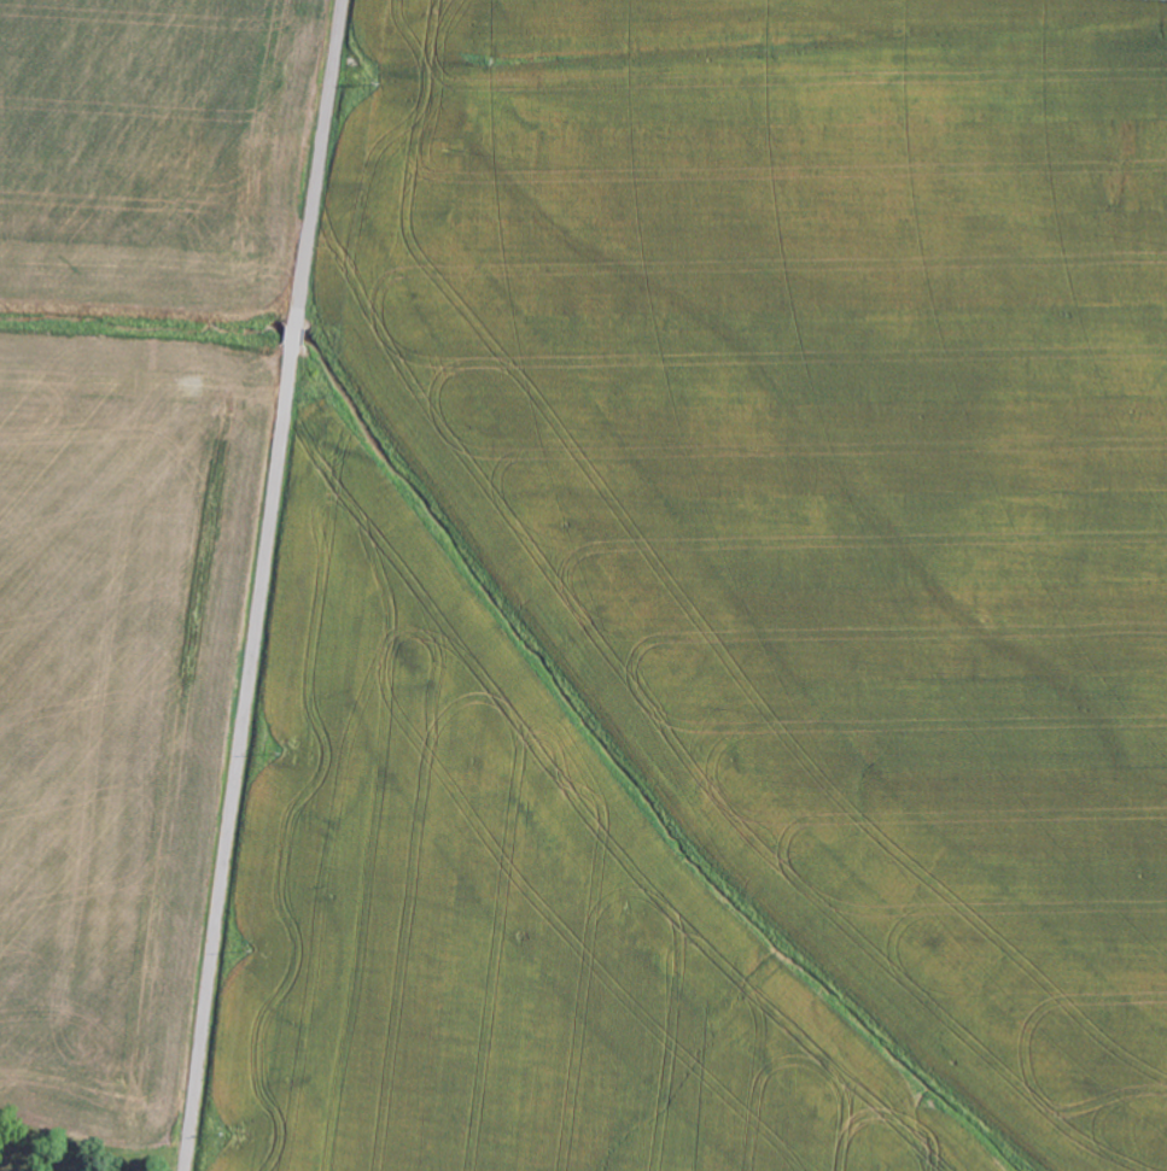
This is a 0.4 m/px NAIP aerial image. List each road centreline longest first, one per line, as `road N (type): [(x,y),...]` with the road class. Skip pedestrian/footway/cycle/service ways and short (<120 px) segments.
road 1 (residential): [(187,1170),(347,0)]

